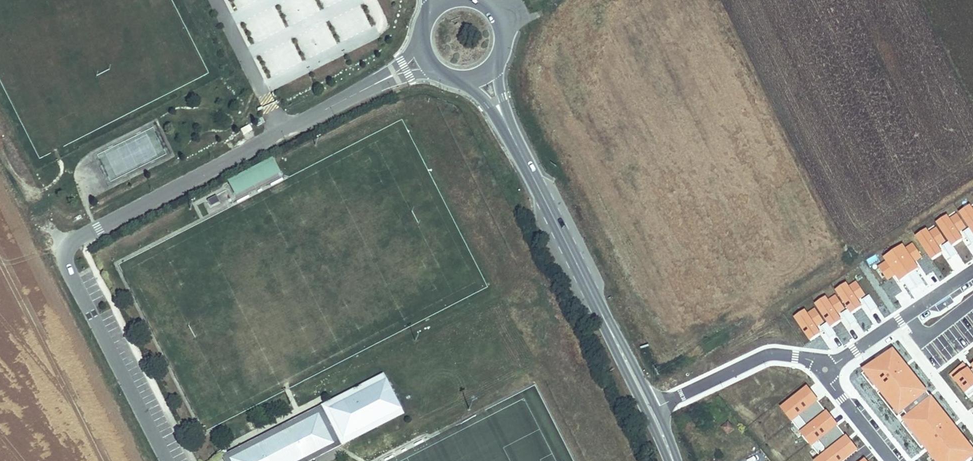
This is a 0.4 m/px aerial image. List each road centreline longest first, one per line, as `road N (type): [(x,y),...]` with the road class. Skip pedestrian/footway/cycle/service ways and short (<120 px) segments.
road 1 (secondary): [(651,410),(527,171)]
road 2 (residential): [(651,410),(769,355),(825,369)]
road 3 (residential): [(420,45),(362,90),(433,70)]

